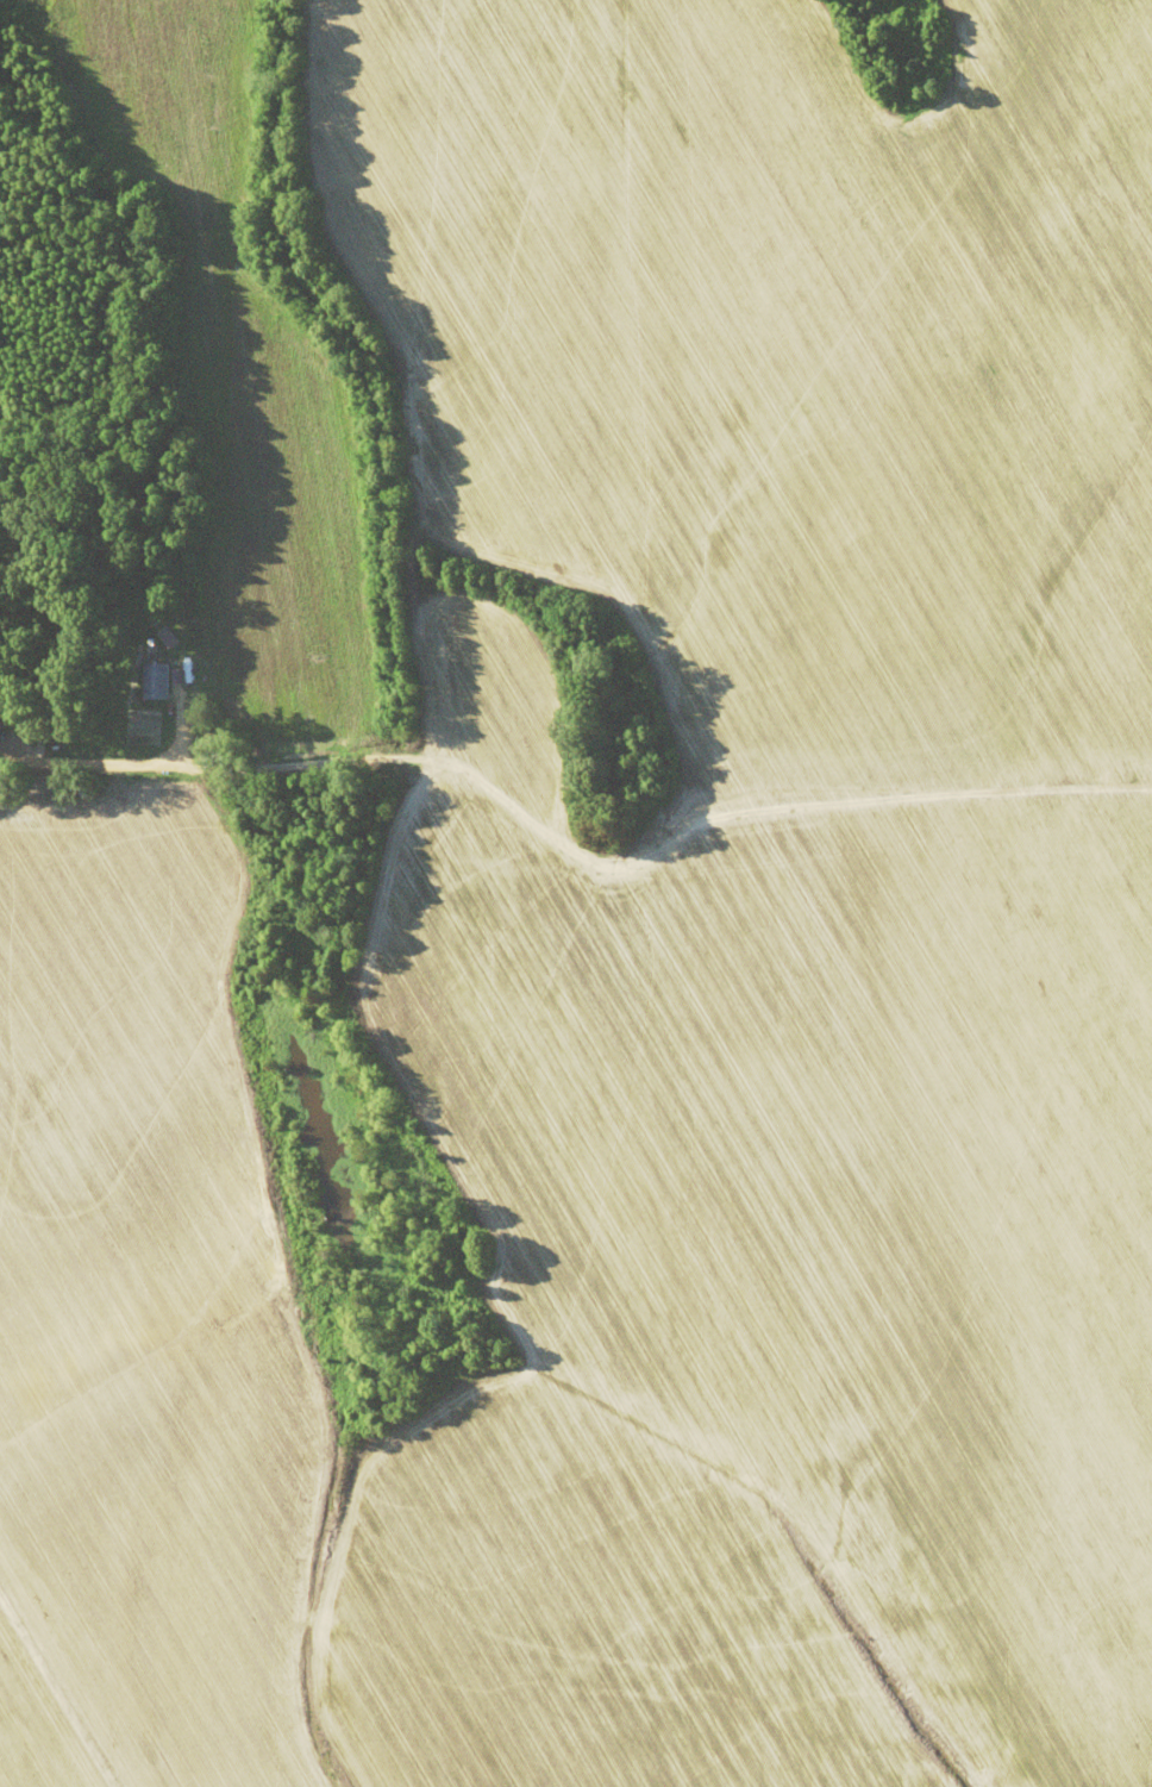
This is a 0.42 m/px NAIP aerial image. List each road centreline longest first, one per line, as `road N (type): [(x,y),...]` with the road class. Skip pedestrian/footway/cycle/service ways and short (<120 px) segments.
road 1 (residential): [(138,566),(182,687),(177,762)]
road 2 (residential): [(177,762),(0,768)]

